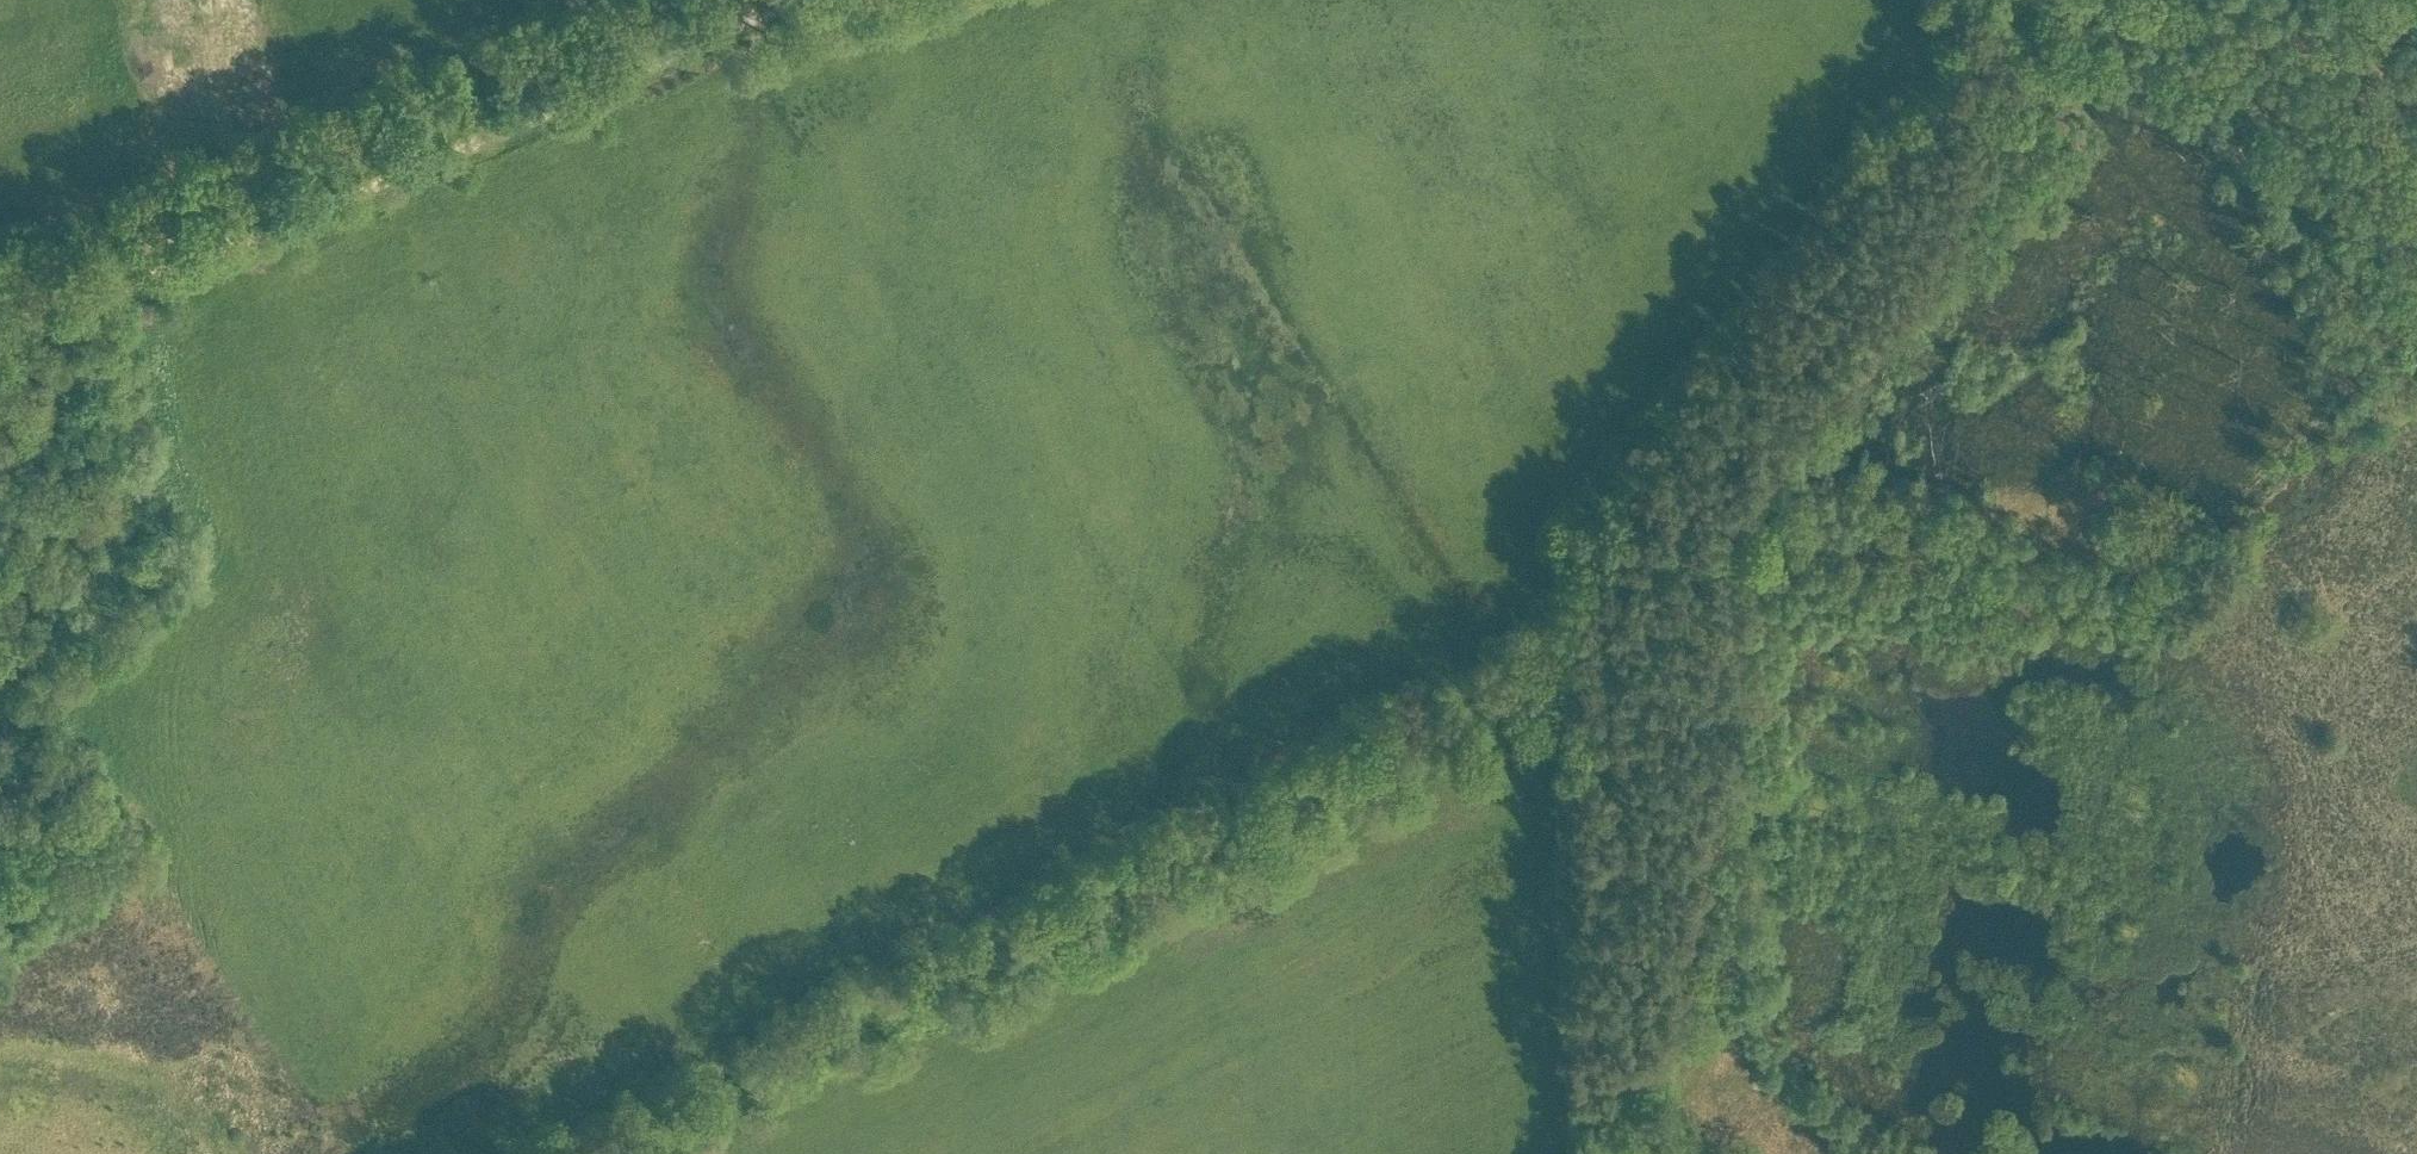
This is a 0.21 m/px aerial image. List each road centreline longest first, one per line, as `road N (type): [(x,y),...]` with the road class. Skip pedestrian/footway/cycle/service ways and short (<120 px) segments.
road 1 (track): [(0,324),(224,254),(771,8)]

